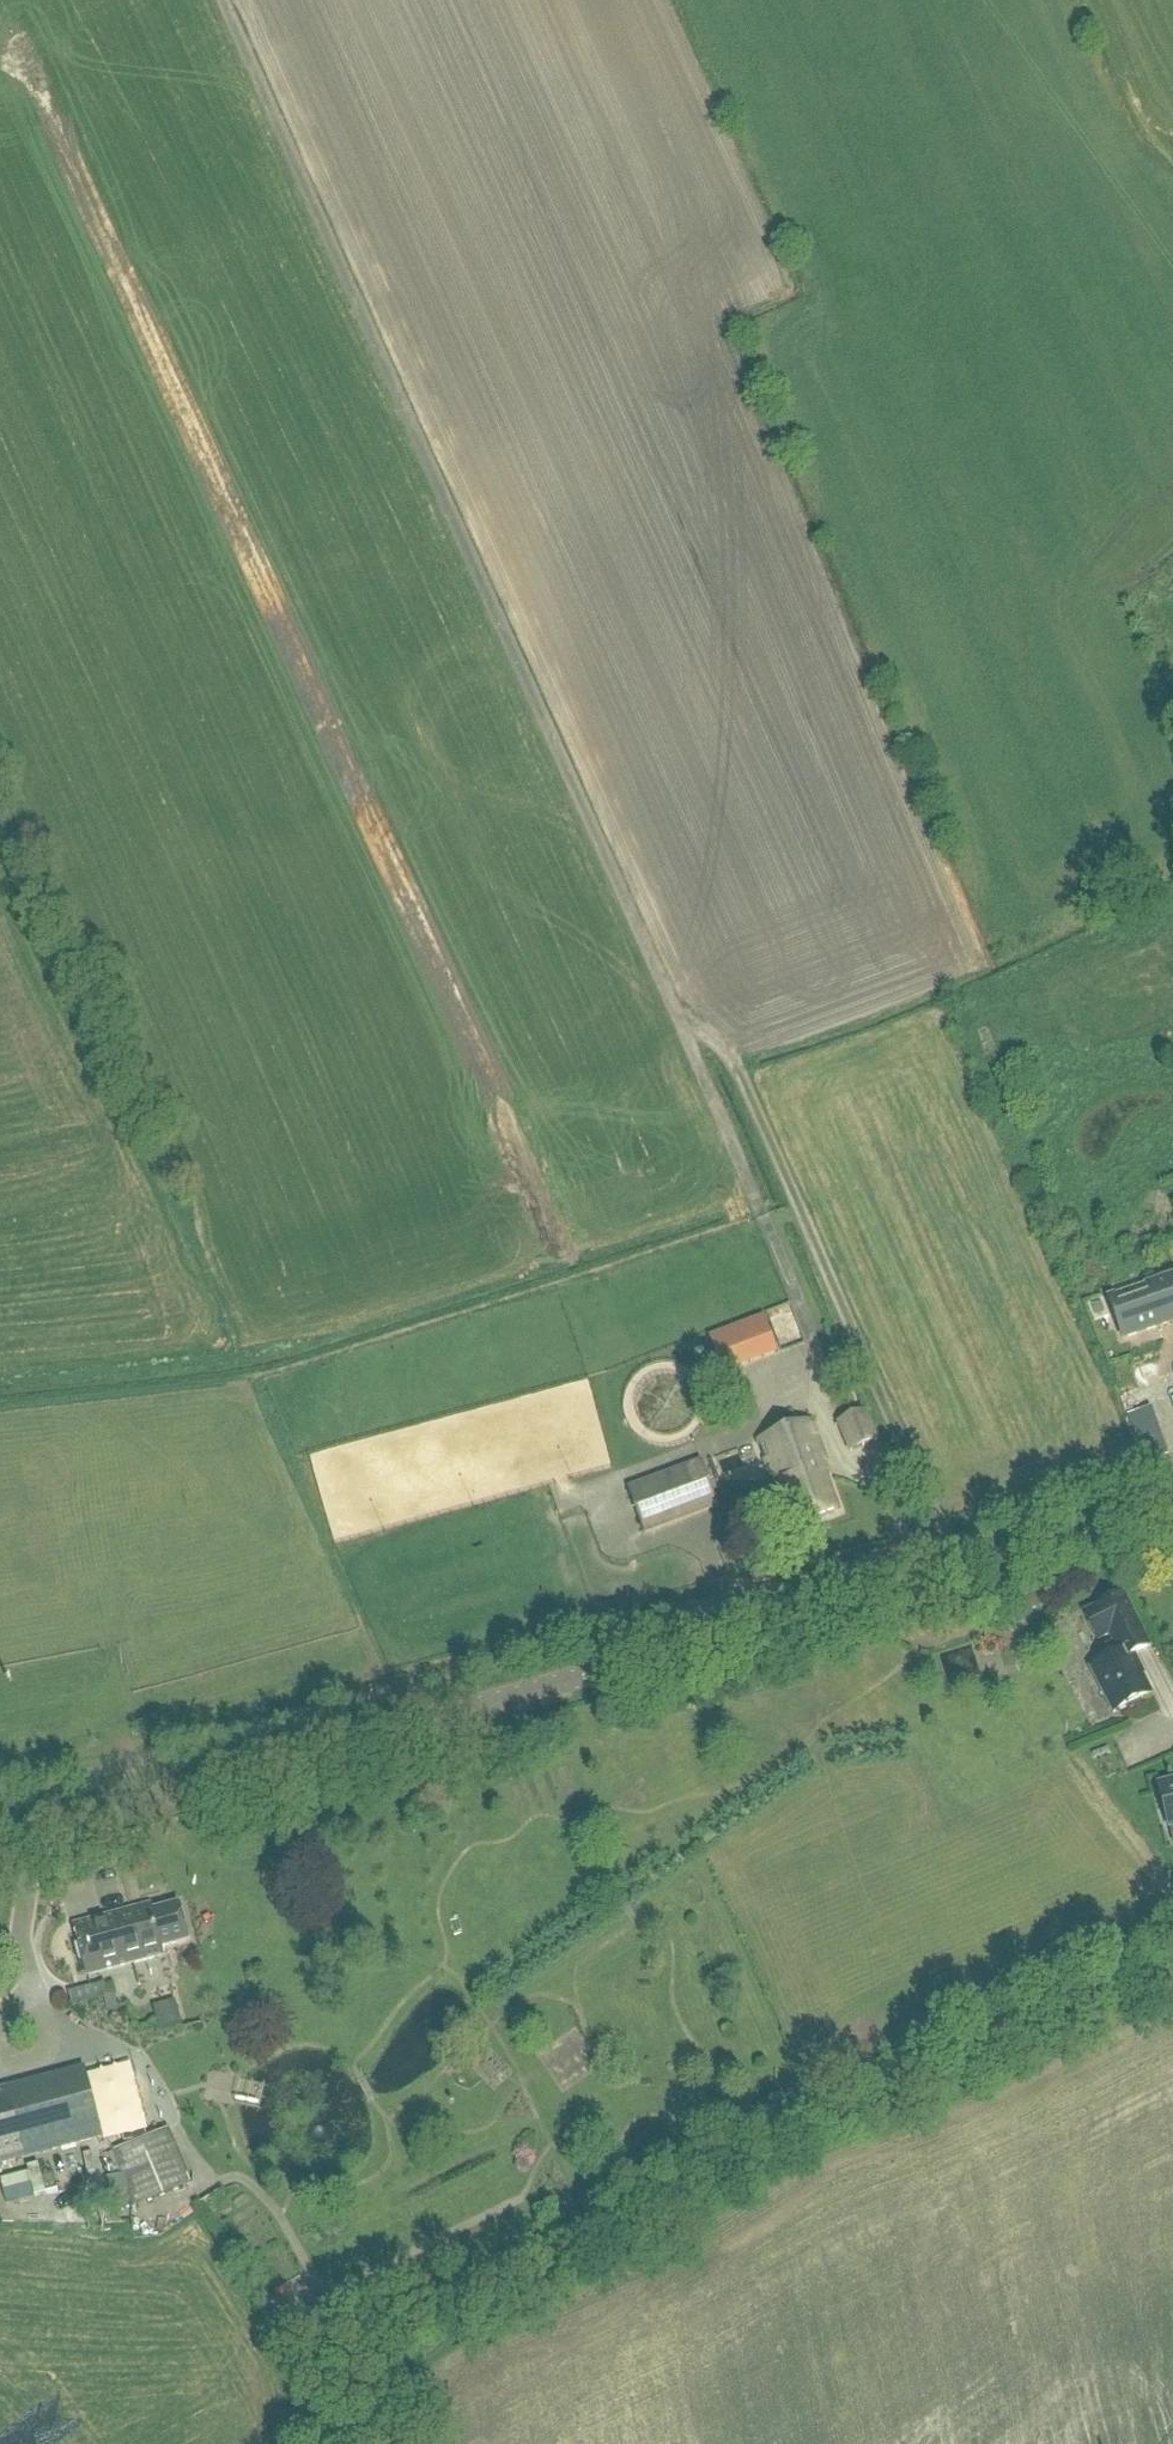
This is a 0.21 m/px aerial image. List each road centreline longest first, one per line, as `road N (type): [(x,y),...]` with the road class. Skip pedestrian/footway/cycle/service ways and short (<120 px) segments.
road 1 (tertiary): [(0,1835),(379,1740),(1172,1510)]

